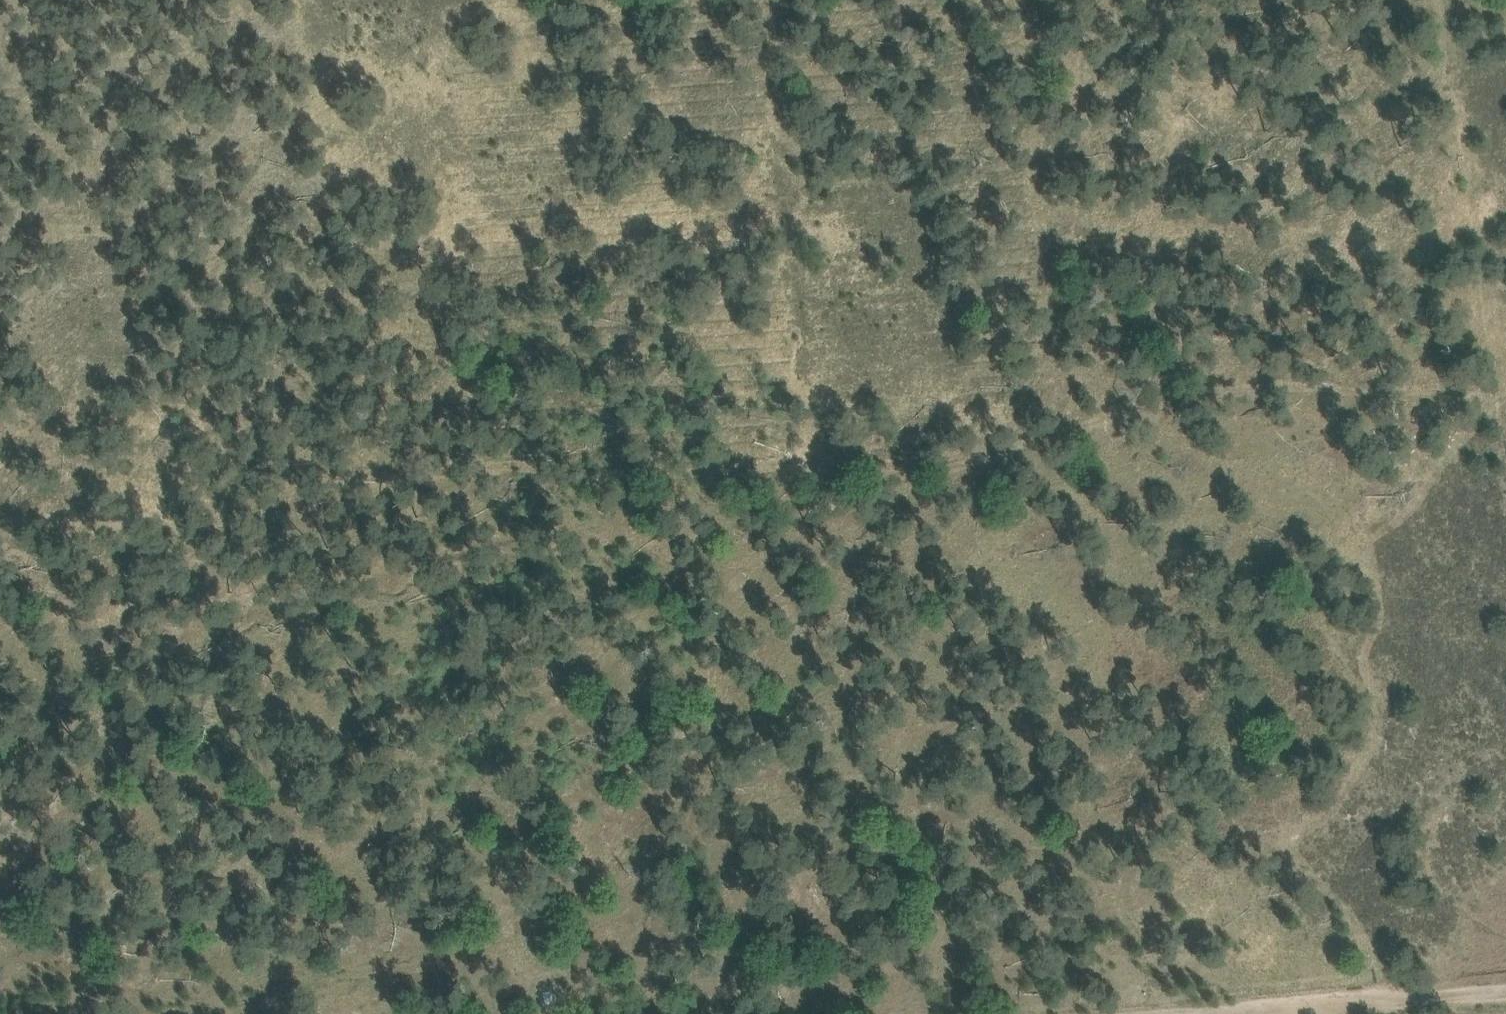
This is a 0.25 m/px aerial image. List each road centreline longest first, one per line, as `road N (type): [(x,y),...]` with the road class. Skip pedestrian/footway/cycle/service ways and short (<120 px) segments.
road 1 (track): [(1505,998),(1335,1013)]

